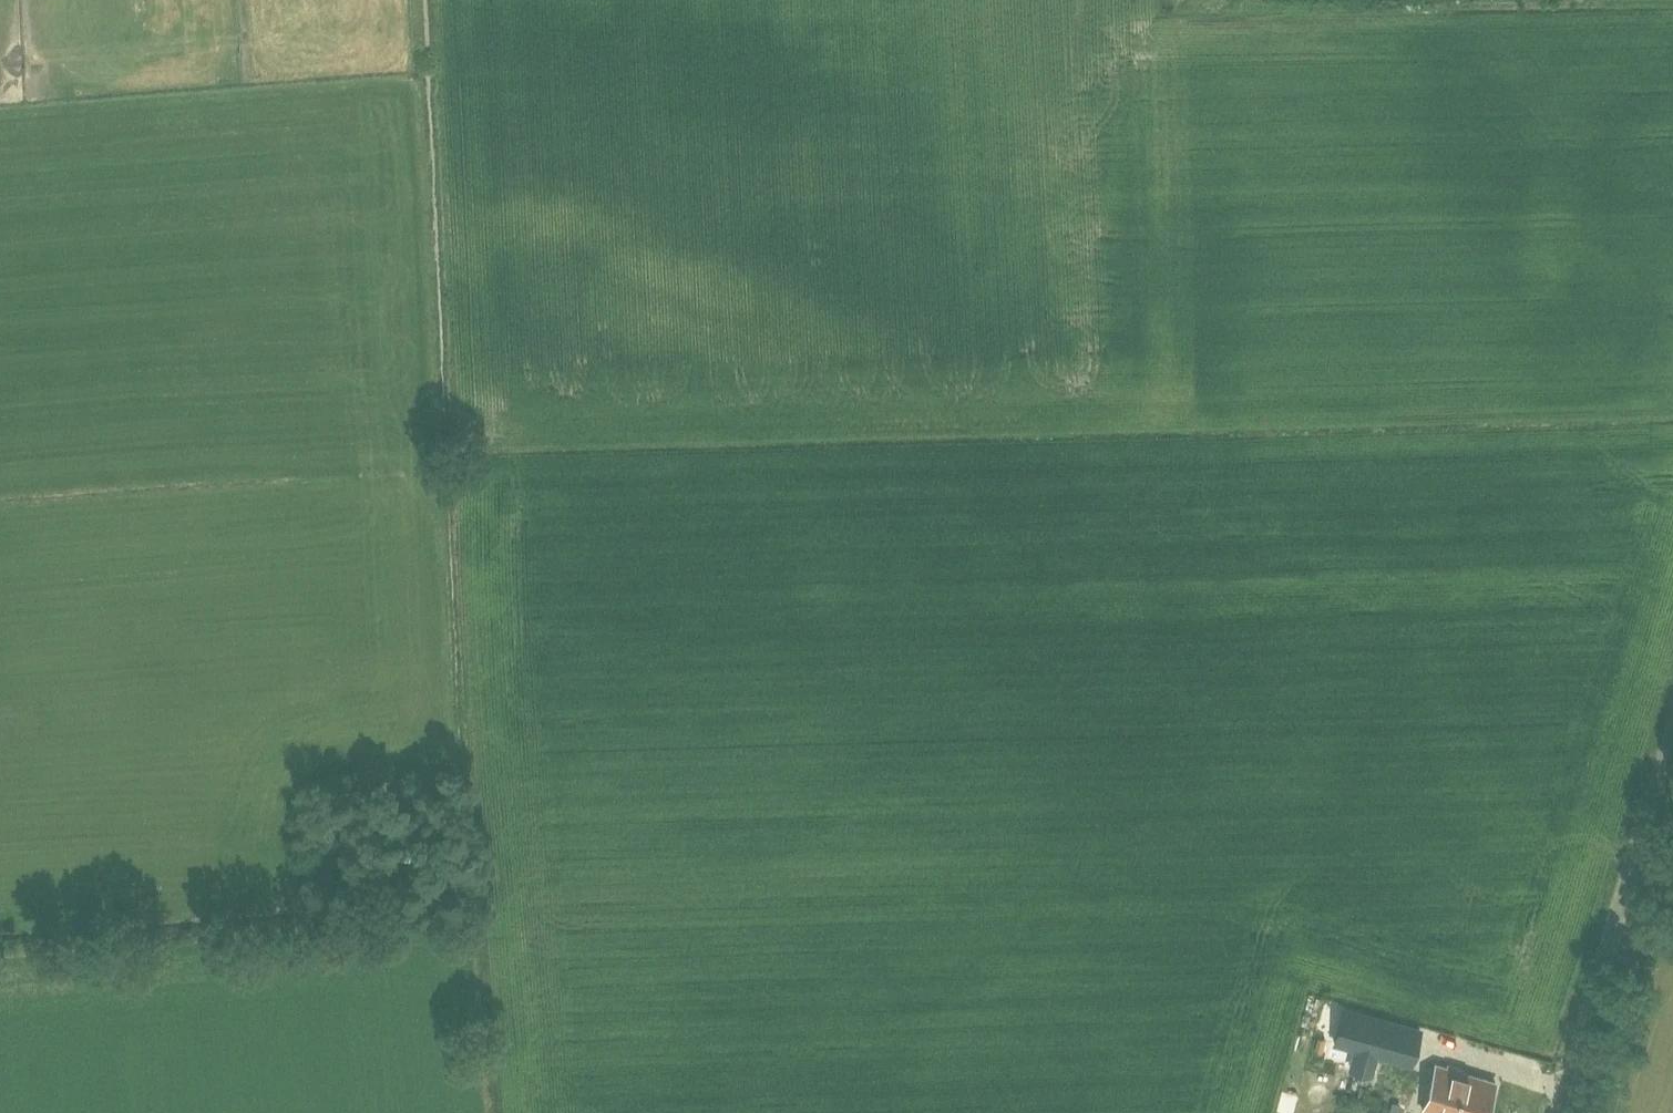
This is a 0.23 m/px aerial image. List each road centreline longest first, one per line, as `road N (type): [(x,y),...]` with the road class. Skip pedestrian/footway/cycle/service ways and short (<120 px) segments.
road 1 (unclassified): [(1554,1112),(1672,723)]

